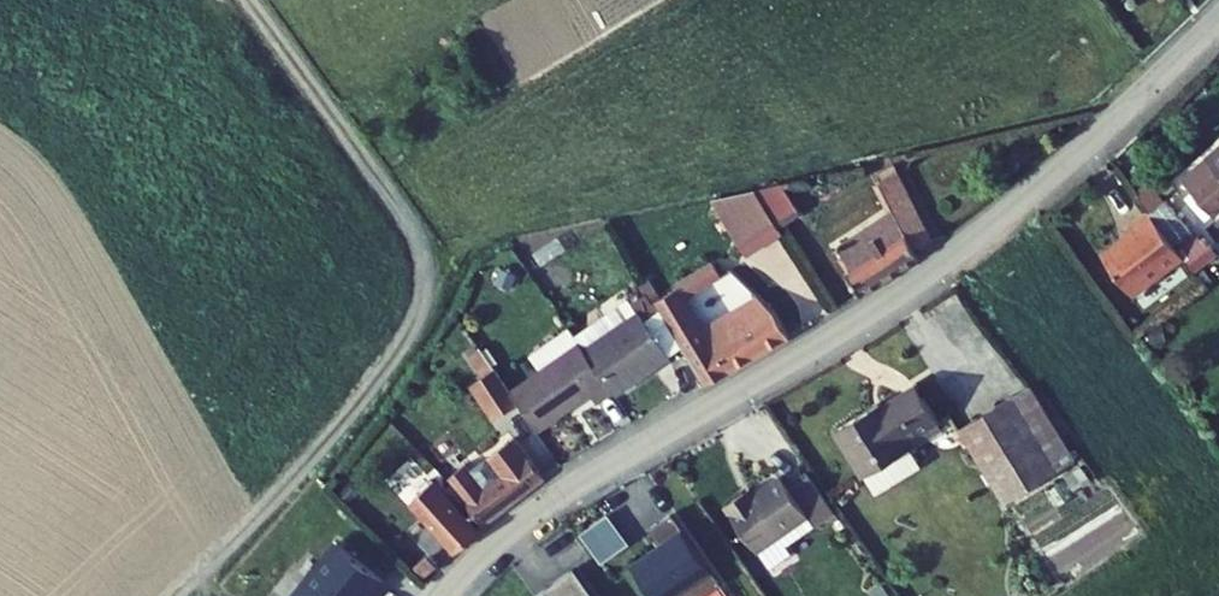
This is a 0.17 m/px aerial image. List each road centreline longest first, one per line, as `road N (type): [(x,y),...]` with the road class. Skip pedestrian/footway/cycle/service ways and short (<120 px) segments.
road 1 (residential): [(444,595),(484,553),(555,497),(936,266),(1039,185),(1218,19)]
road 2 (track): [(252,0),(422,249),(424,298),(404,353),(177,595)]

